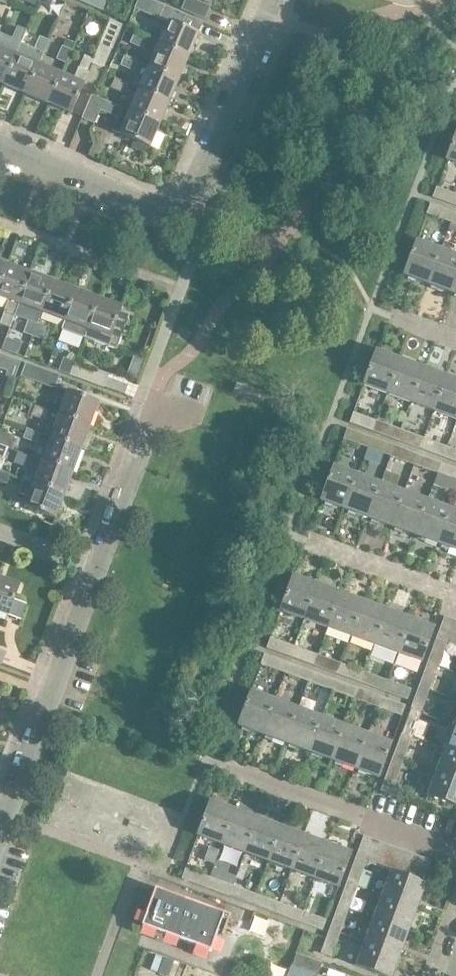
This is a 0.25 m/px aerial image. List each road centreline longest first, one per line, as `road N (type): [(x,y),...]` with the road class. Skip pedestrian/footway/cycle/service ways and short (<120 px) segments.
road 1 (residential): [(0,821),(89,575)]
road 2 (residential): [(180,214),(274,0)]
road 3 (residential): [(89,575),(167,356)]
road 4 (residential): [(180,214),(0,144)]

